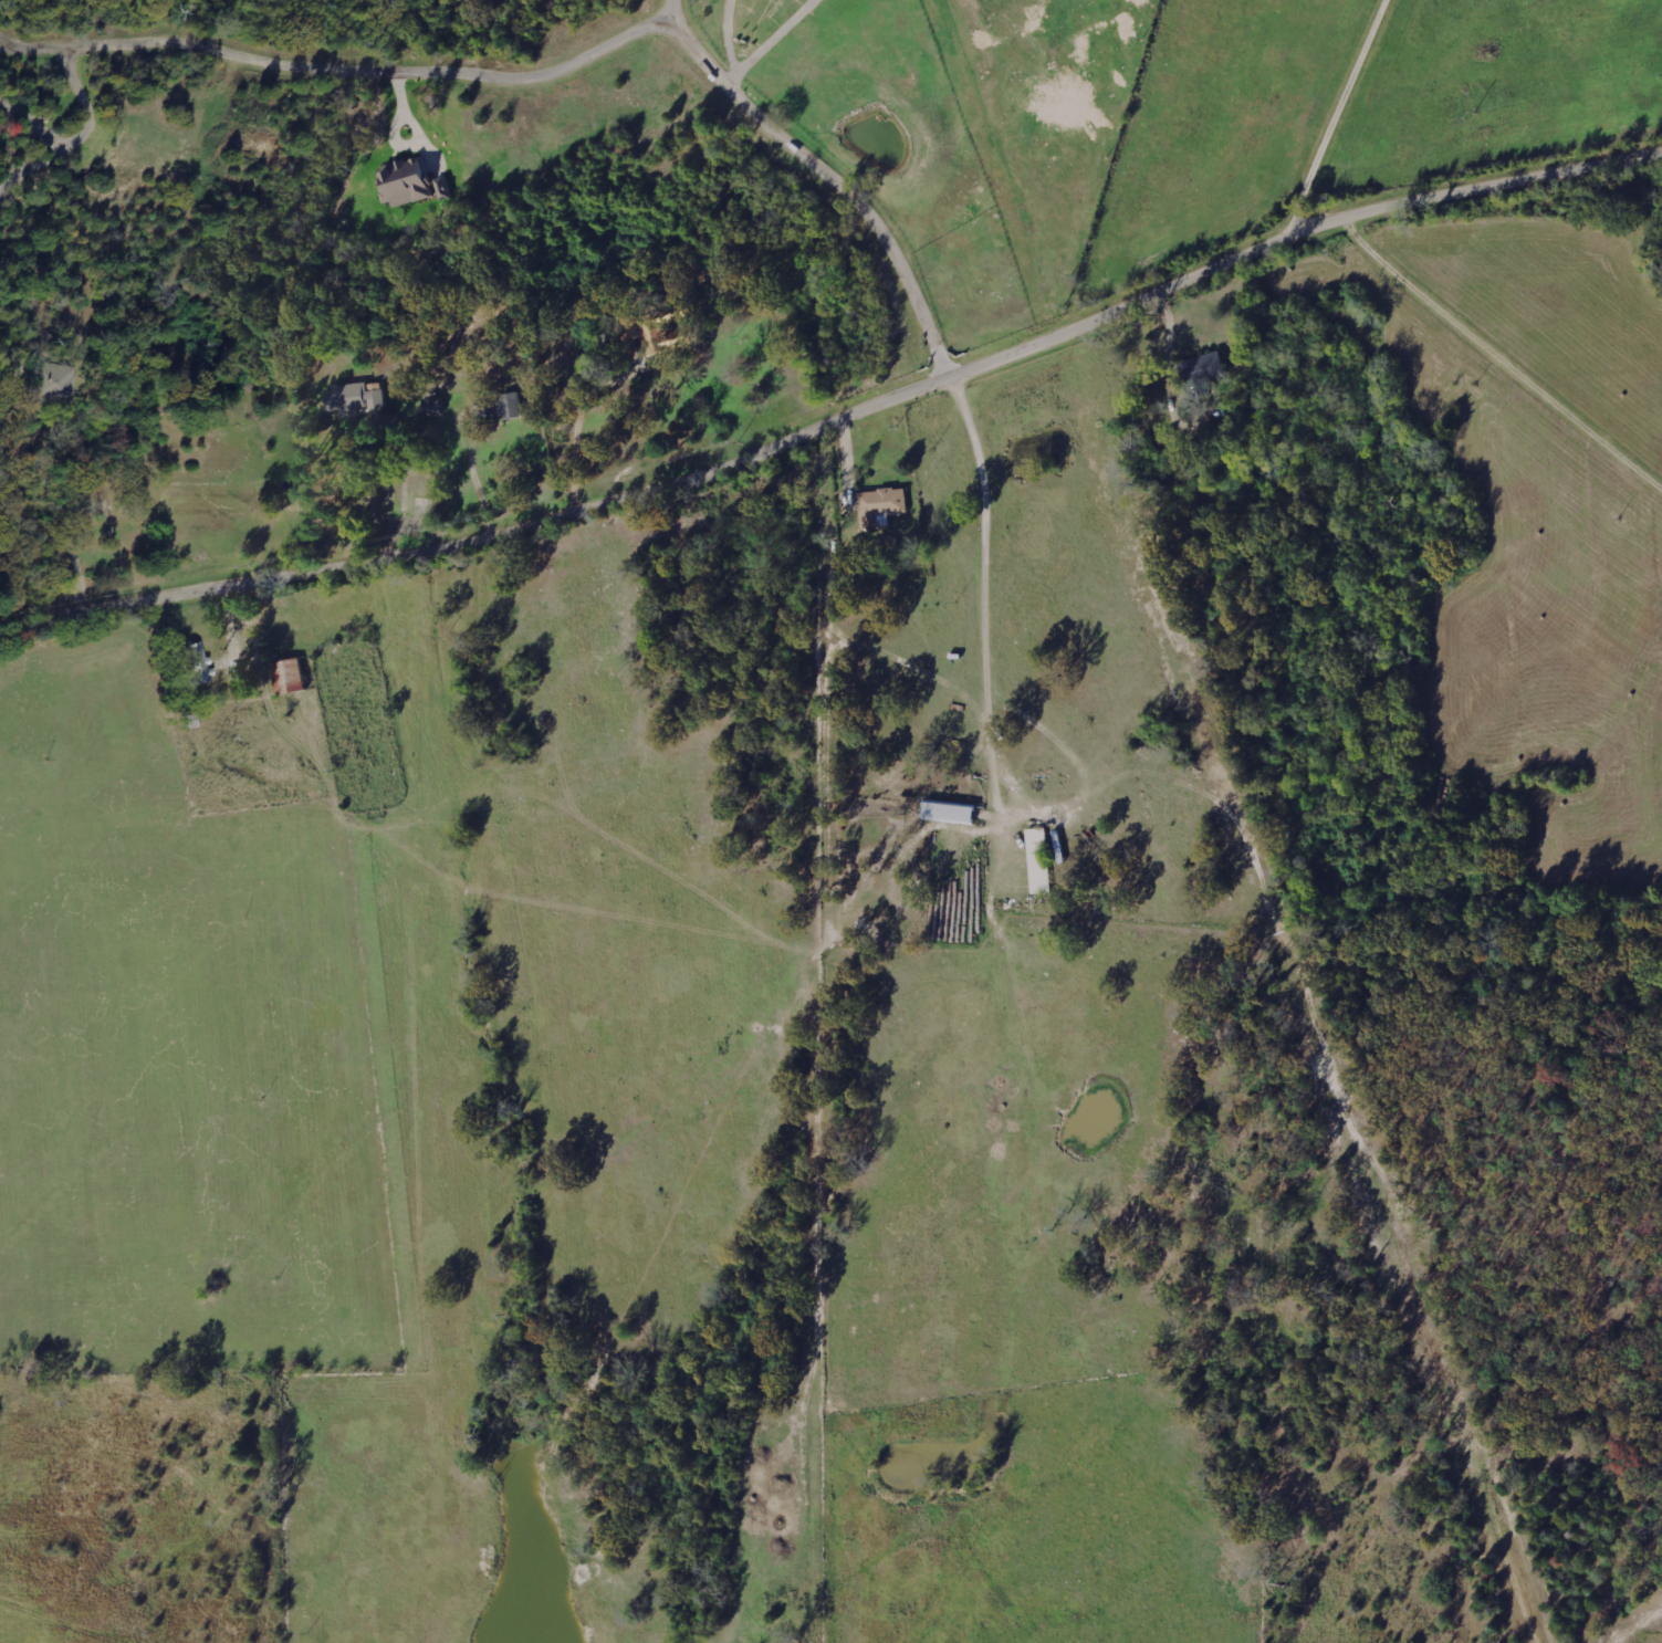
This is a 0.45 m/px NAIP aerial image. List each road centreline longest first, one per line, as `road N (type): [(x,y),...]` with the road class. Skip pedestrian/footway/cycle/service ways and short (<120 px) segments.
road 1 (residential): [(0,644),(123,610),(458,551),(633,502),(1014,359),(1307,237)]
road 2 (residential): [(1661,157),(1307,237)]

